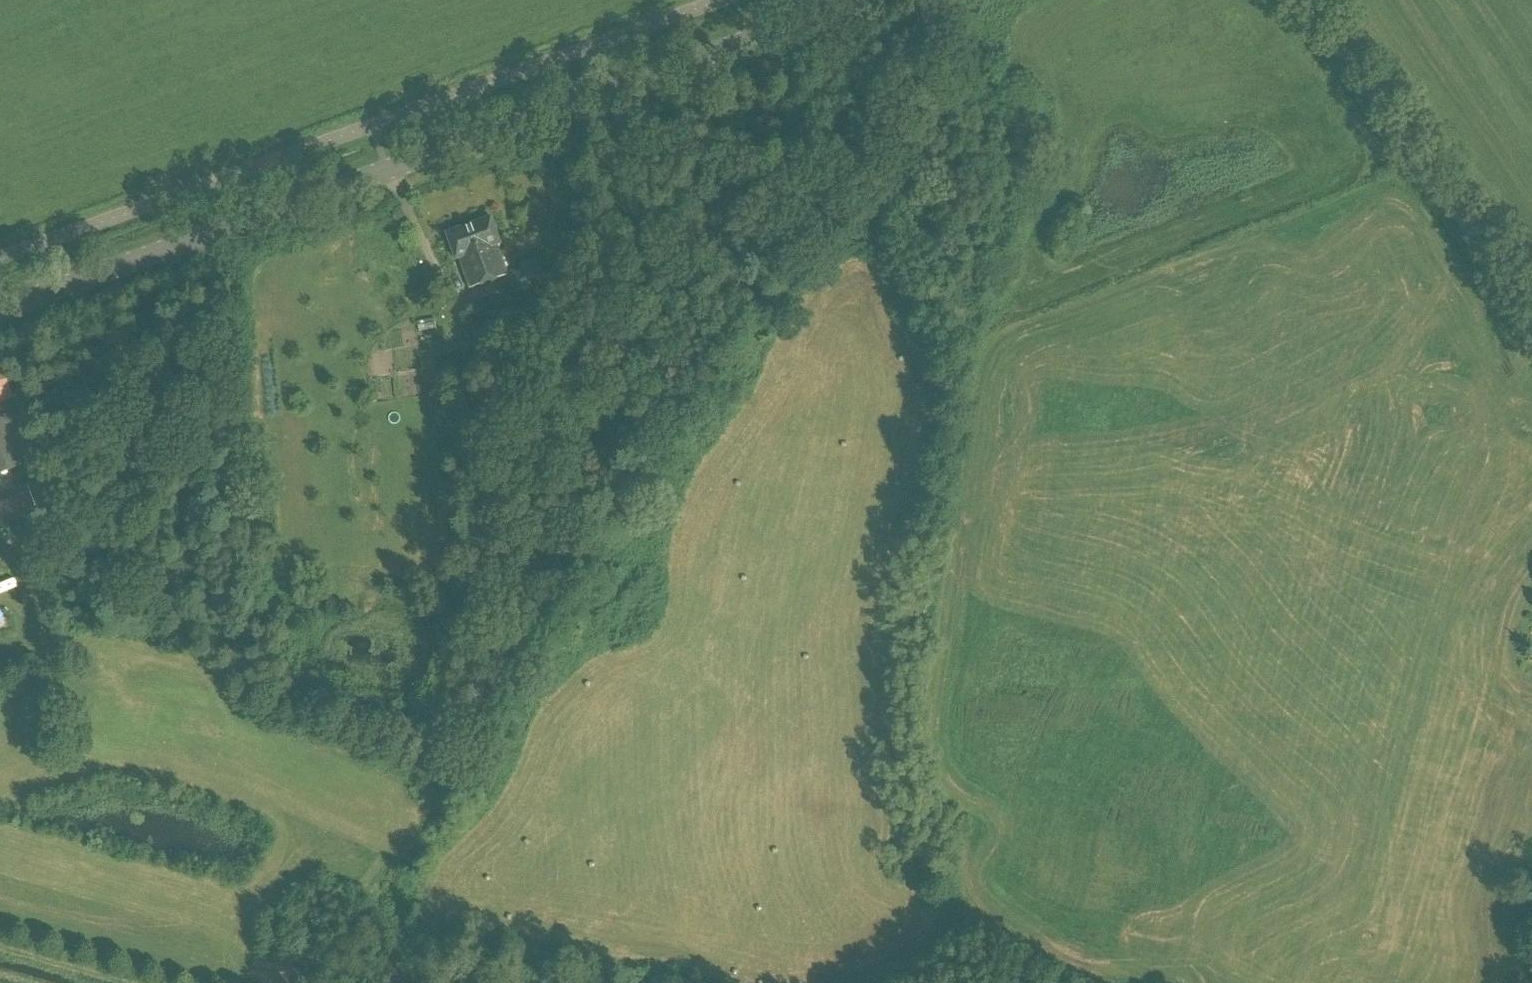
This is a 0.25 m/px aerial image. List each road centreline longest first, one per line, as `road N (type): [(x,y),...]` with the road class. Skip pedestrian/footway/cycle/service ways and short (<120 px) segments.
road 1 (secondary): [(865,0),(0,309)]
road 2 (unclassified): [(1531,324),(1304,0)]

